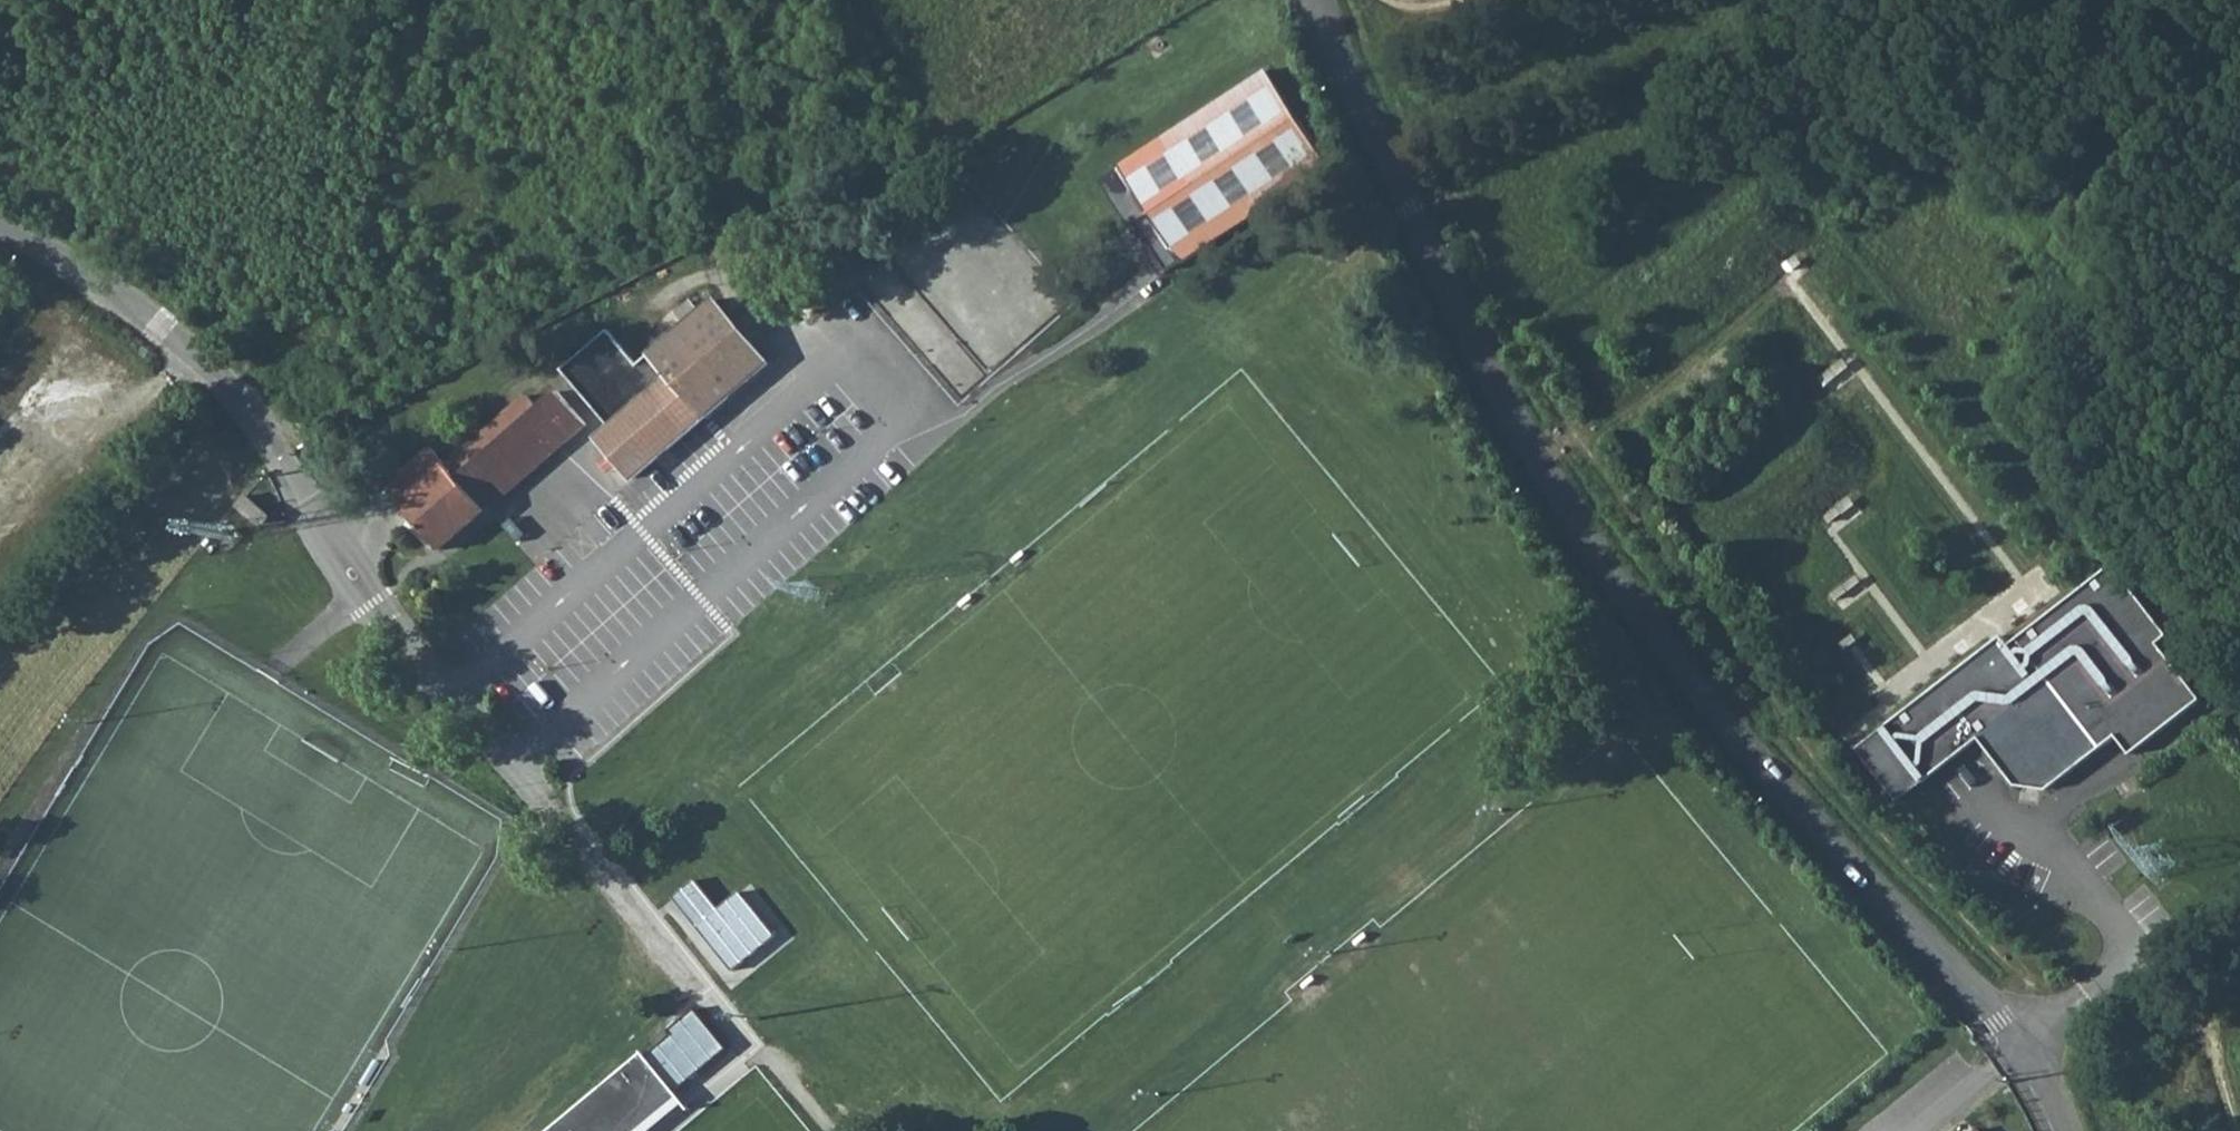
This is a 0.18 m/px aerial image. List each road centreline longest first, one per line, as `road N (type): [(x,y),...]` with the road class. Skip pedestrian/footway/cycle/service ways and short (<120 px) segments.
road 1 (unclassified): [(2065,1130),(2053,1093),(2005,1016),(1763,765),(1556,500),(1410,209),(1318,0)]
road 2 (unclassified): [(0,229),(132,304),(225,382),(281,461),(375,630),(757,1052)]

